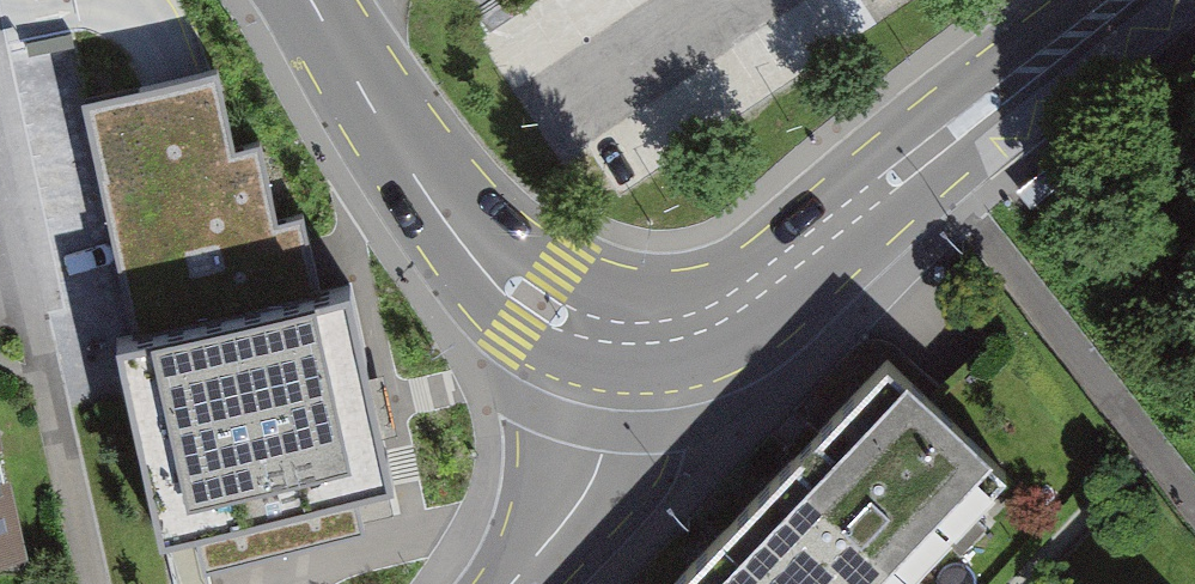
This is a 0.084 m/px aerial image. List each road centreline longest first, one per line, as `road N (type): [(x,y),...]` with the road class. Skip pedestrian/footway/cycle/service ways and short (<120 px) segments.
road 1 (tertiary): [(627,335),(680,329),(740,304),(1127,0)]
road 2 (tertiary): [(321,0),(432,195),(537,301),(627,335)]
road 3 (unclassified): [(511,583),(588,491),(610,432),(627,335)]

